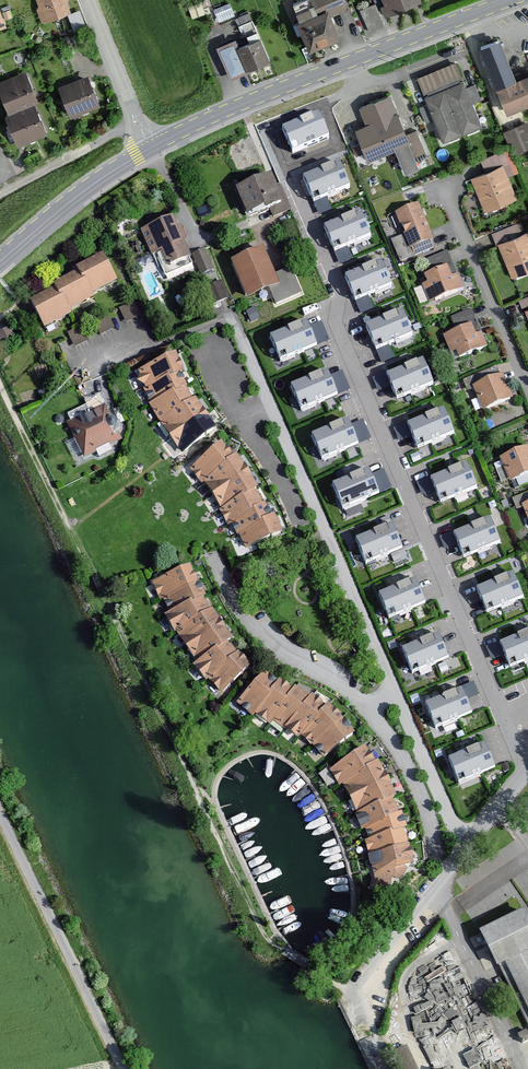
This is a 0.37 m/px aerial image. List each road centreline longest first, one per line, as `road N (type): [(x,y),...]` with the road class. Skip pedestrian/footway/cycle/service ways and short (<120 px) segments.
road 1 (residential): [(292,185),(340,291),(335,321),(526,774)]
road 2 (residential): [(396,690),(234,316),(85,375)]
road 3 (tertiary): [(508,0),(151,147)]
road 4 (residential): [(124,1068),(0,811)]
road 5 (residential): [(370,709),(259,631),(214,554)]
road 6 (residential): [(467,843),(357,995),(366,1030)]
road 7 (residential): [(527,384),(448,192)]
road 8 (tertiary): [(0,261),(92,183),(151,147)]
road 9 (residential): [(467,843),(396,690)]
road 10 (residential): [(370,709),(409,766),(437,854)]
road 11 (residential): [(91,0),(151,147)]
road 12 (track): [(138,122),(0,198)]

